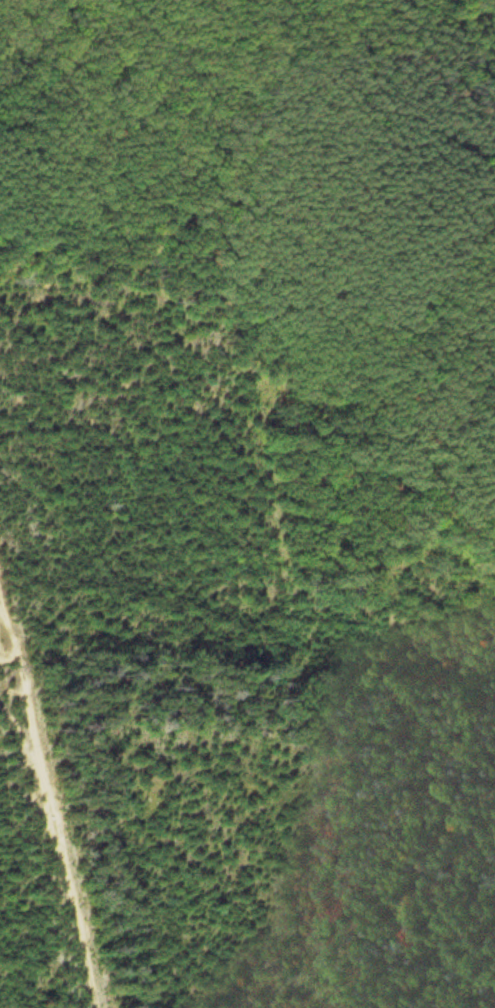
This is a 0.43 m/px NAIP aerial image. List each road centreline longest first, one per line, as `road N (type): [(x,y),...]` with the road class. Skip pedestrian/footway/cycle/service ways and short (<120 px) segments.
road 1 (track): [(103,1007),(0,572)]

